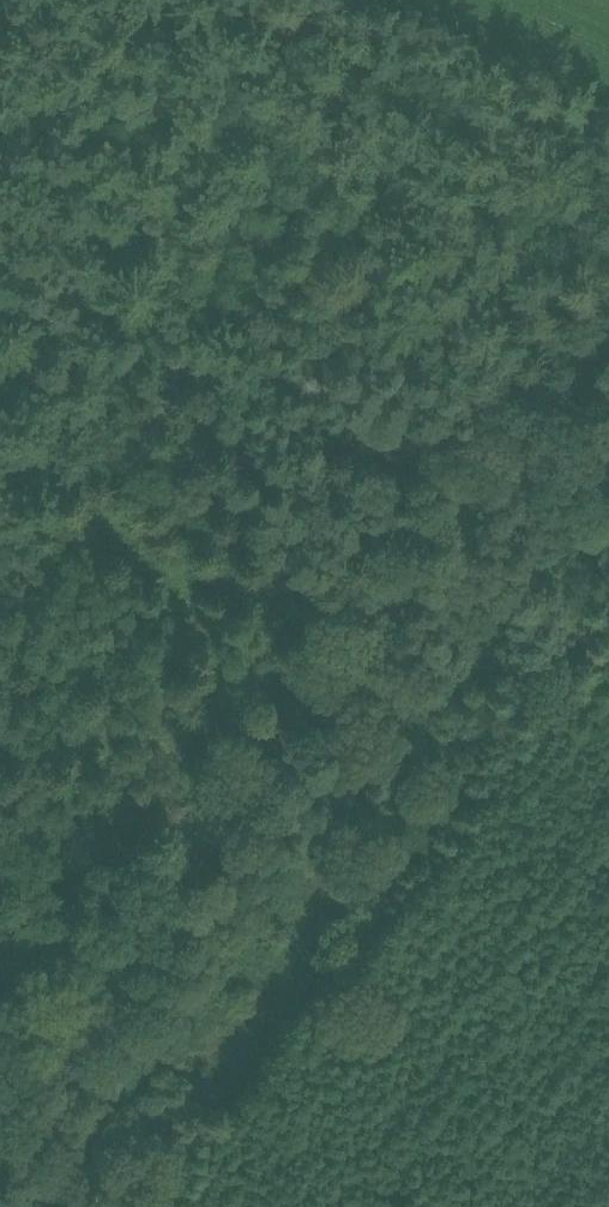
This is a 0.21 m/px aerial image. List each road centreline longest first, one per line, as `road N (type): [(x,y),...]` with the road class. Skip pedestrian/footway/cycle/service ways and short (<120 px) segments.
road 1 (unclassified): [(0,1091),(608,332)]

